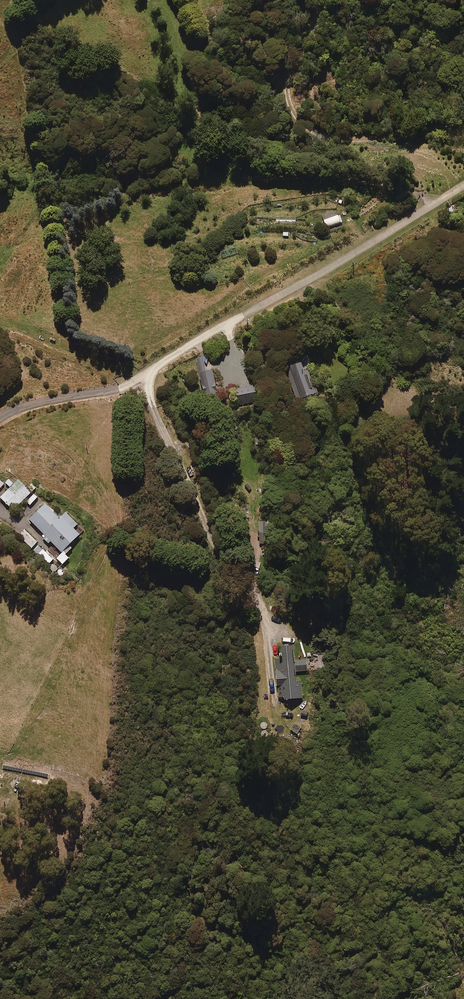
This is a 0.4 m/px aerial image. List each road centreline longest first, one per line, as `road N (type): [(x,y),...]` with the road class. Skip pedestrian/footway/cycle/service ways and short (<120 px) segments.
road 1 (residential): [(151,369),(463,184)]

